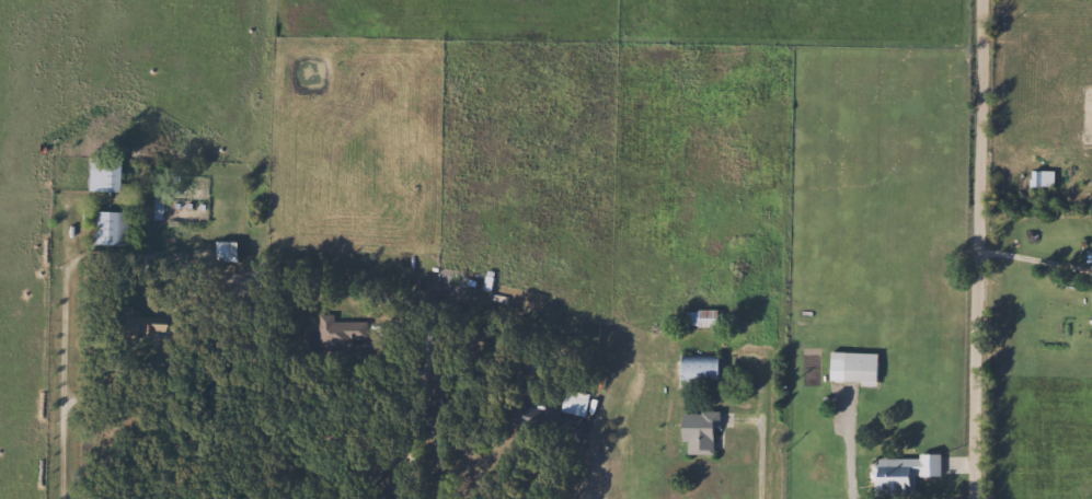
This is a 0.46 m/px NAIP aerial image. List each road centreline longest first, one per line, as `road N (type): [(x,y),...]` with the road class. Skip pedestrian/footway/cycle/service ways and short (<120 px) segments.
road 1 (residential): [(968,498),(986,0)]

